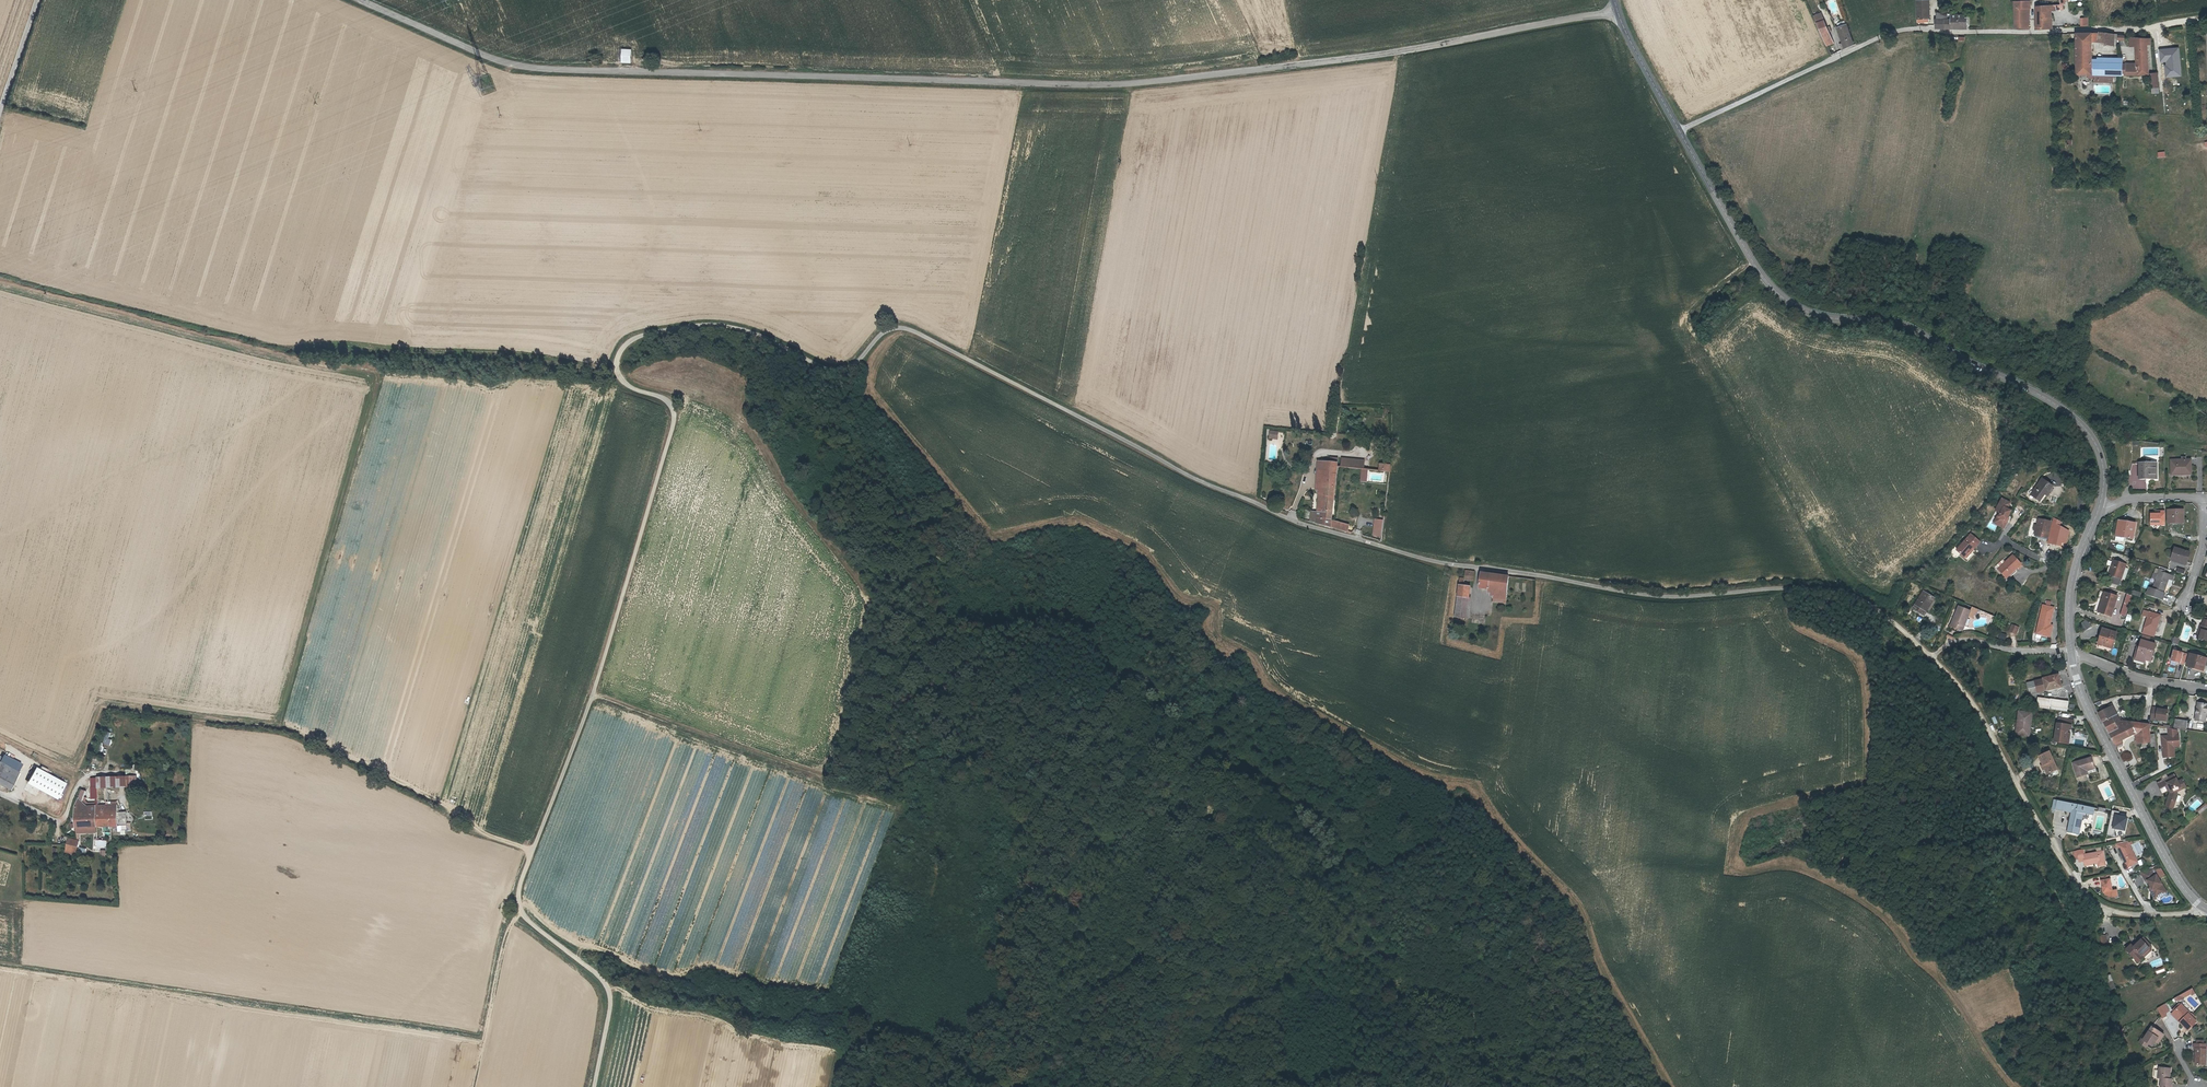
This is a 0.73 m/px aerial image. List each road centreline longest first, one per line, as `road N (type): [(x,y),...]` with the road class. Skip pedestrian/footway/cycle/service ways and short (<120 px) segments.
road 1 (unclassified): [(596,1086),(611,991),(538,933),(519,896),(593,694),(671,433),(671,403),(621,378),(620,350),(631,340),(707,325),(741,328),(840,370),(884,332),(909,329),(1205,484),(1302,523),(1435,561),(1622,591),(1836,590),(1892,620),(1933,658)]
road 2 (unclassified): [(360,0),(488,59),(538,70),(1116,86),(1341,59),(1617,11)]
road 3 (track): [(593,694),(856,786),(1013,786),(1107,833),(1170,814),(1196,819)]
road 4 (secondary): [(2100,508),(2098,448),(2058,406),(1901,325),(1822,317),(1784,298),(1755,266),(1679,131)]
road 5 (residential): [(2198,17),(2028,33),(1914,29),(1679,131)]
road 6 (unclassified): [(1933,658),(1995,738),(2079,885),(2108,910),(2150,914)]
road 7 (secondary): [(2202,908),(2174,876),(2135,802),(2078,685),(2071,653)]
road 8 (track): [(532,850),(472,827),(392,774),(295,731)]
road 9 (residential): [(1933,658),(1959,639),(2071,653)]
road 10 (residential): [(2071,653),(2145,682),(2206,691)]
road 11 (secondary): [(1679,131),(1617,11)]

